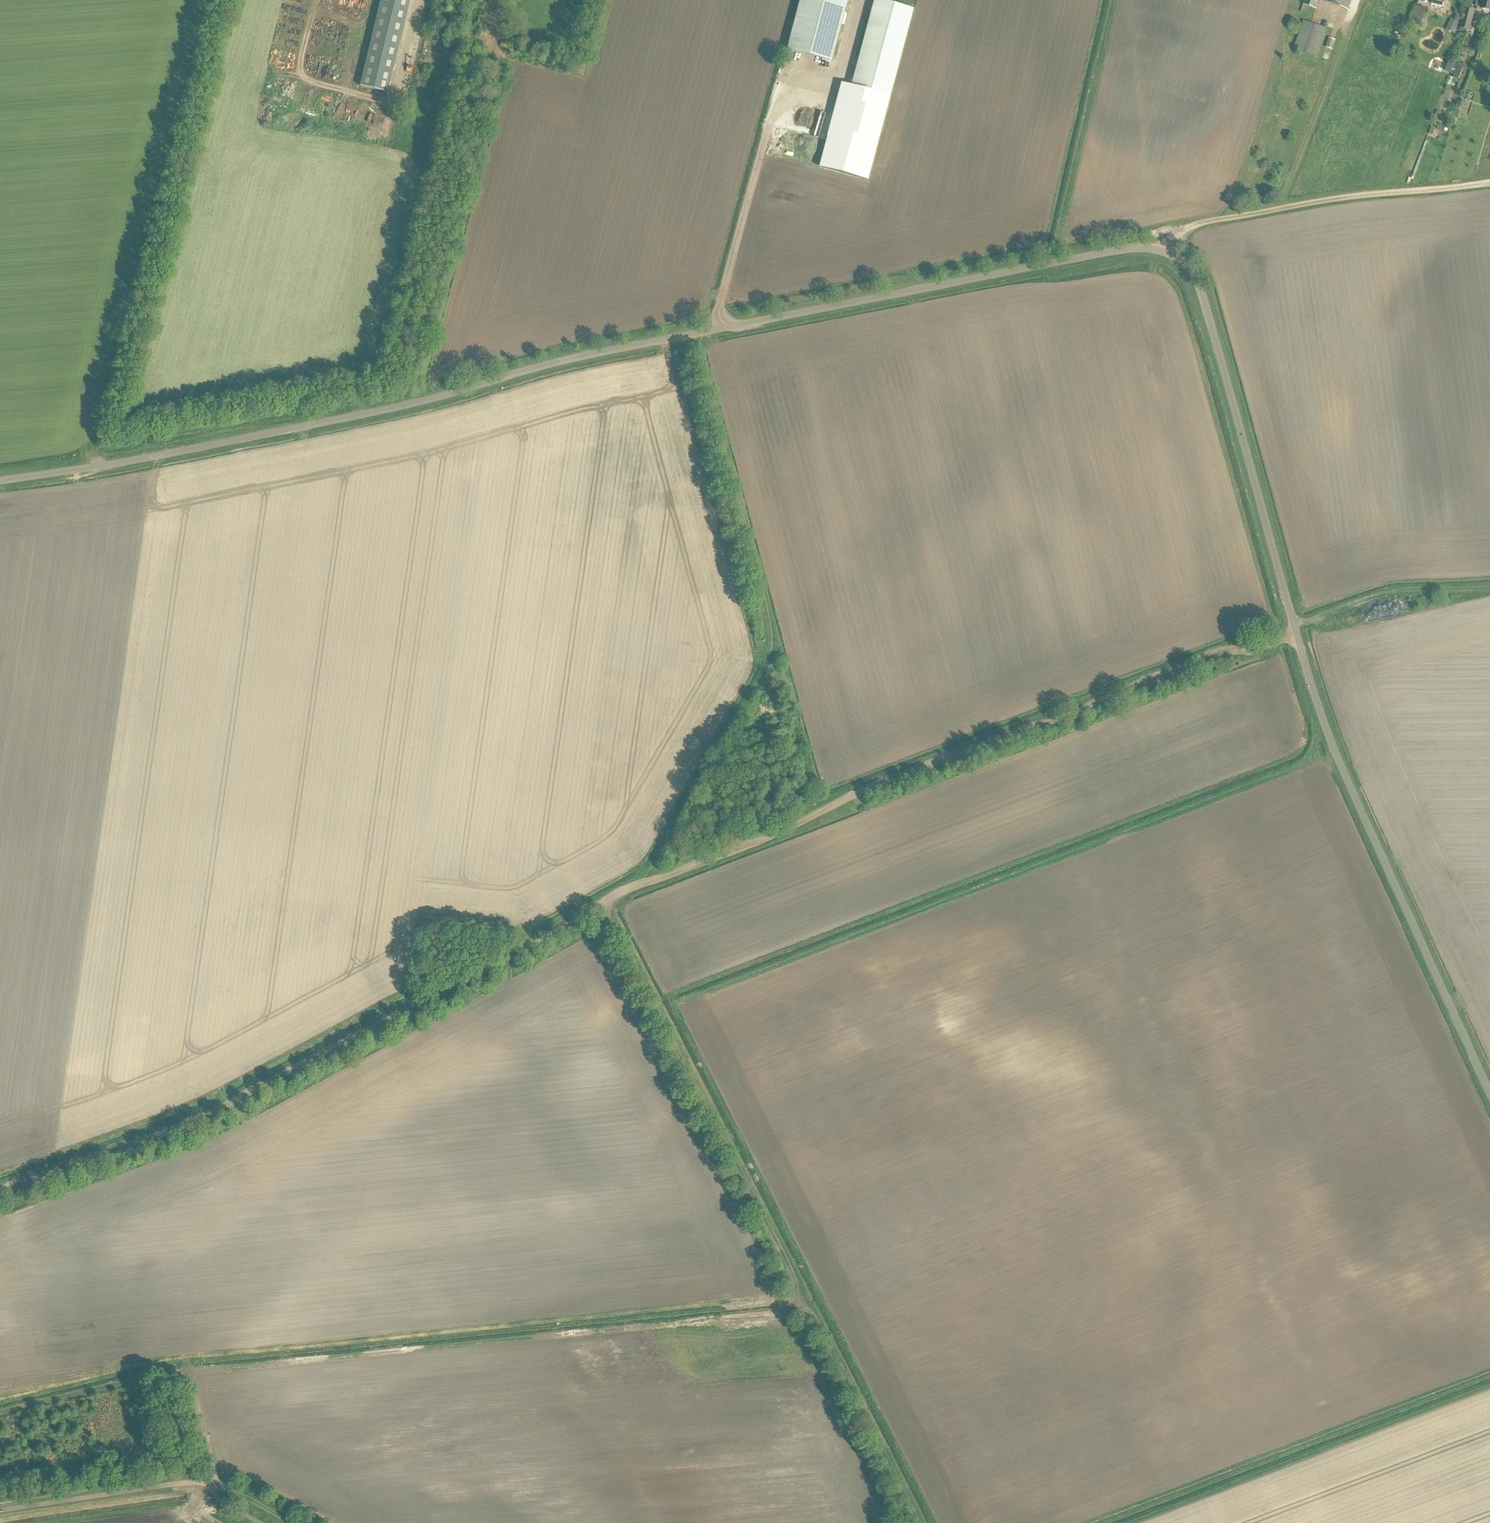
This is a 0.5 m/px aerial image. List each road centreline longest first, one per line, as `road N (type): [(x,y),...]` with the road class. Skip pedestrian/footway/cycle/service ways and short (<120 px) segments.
road 1 (unclassified): [(1489,1092),(1326,727),(1199,284),(1166,250),(1125,249),(695,334),(358,416),(0,481)]
road 2 (track): [(648,881),(1128,687),(1392,592),(1489,589)]
road 3 (track): [(0,1191),(223,1105),(605,901)]
road 4 (track): [(648,881),(756,689),(771,645),(695,334)]
road 5 (track): [(1166,250),(1195,226),(1230,217),(1489,182)]
road 6 (unclassified): [(0,1510),(210,1479)]

